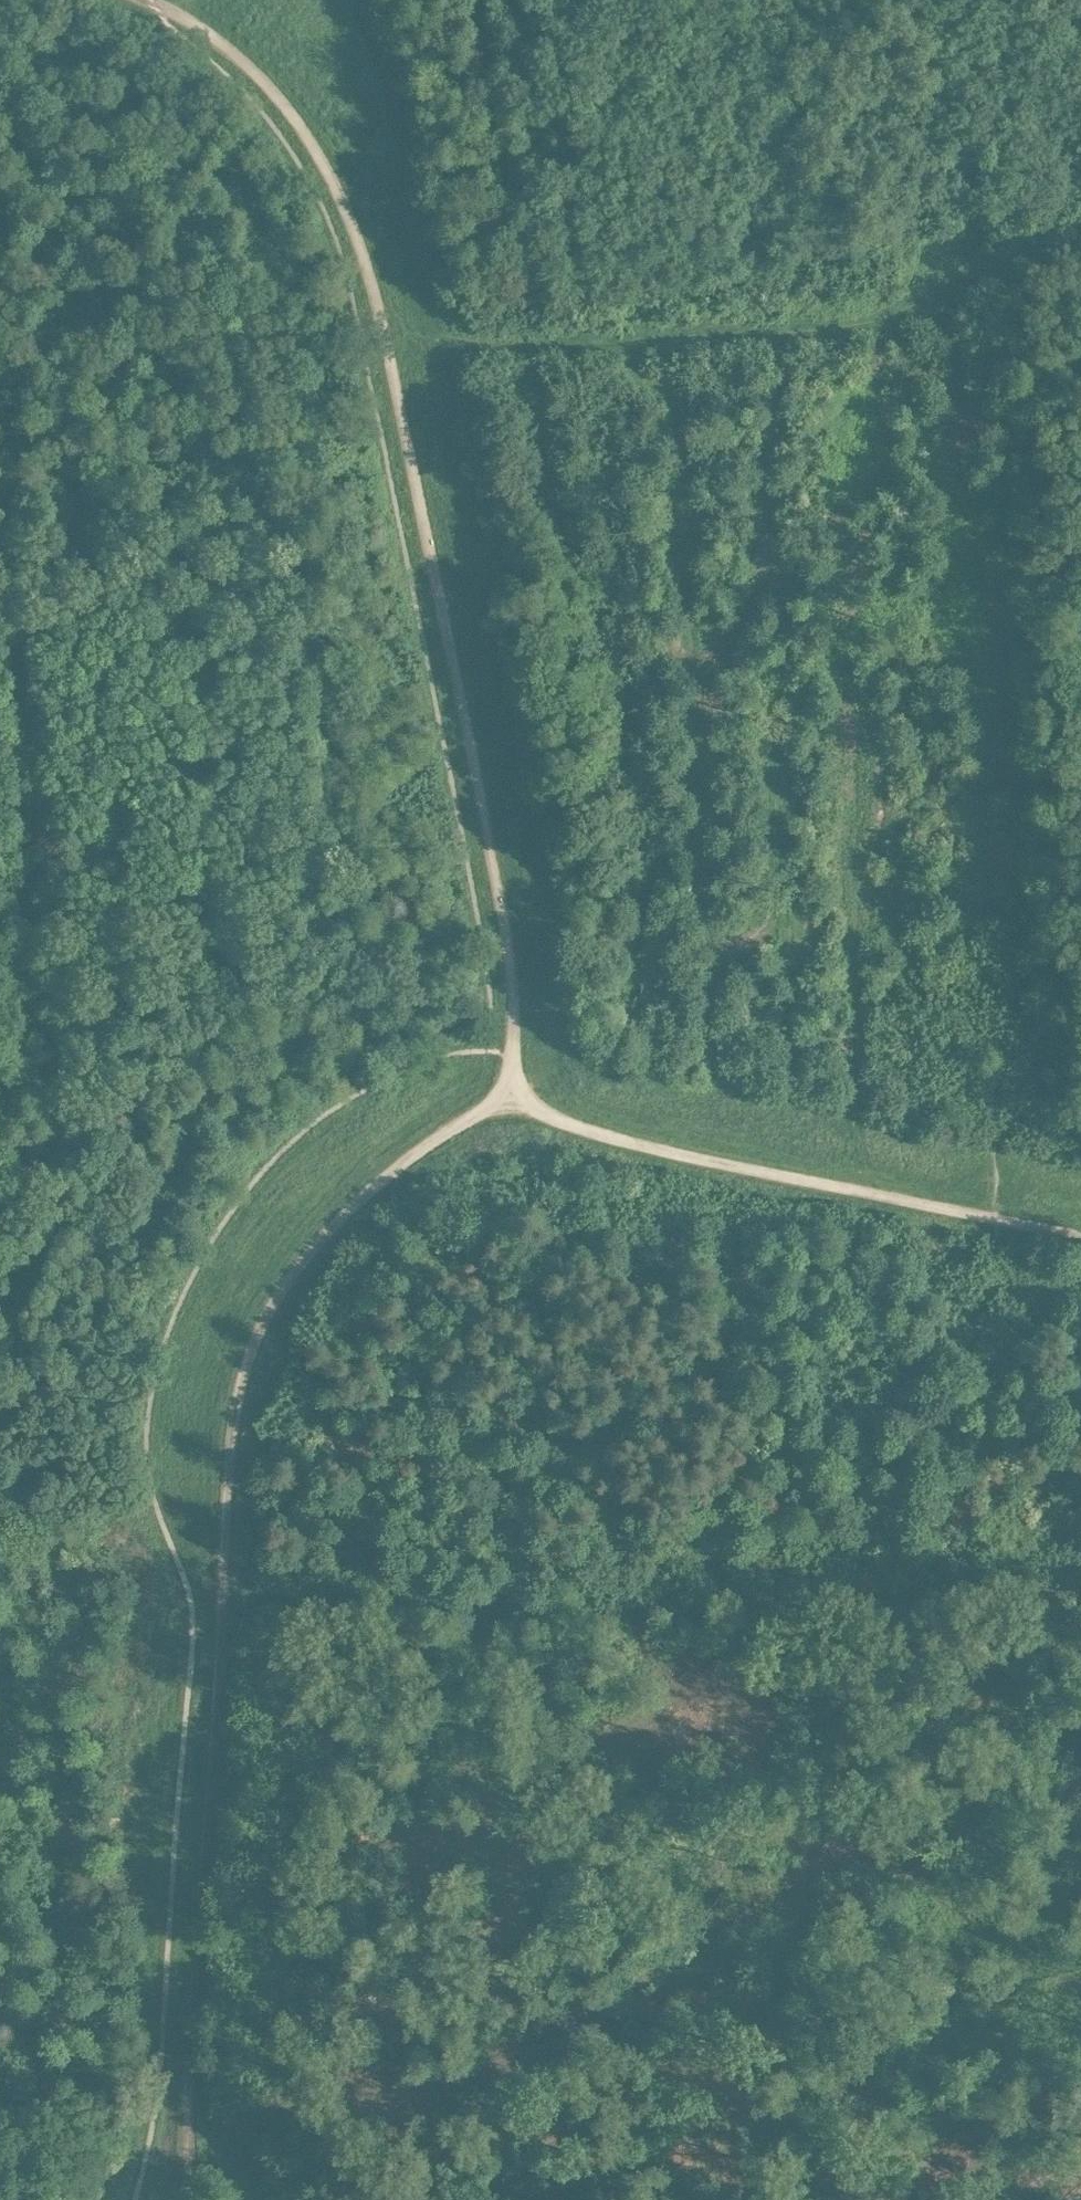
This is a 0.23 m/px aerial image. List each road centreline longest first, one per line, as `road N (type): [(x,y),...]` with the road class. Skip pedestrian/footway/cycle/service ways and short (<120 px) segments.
road 1 (track): [(163,0),(275,84),(331,172),(362,249),(504,939),(511,1103),(547,1122),(1080,1228)]
road 2 (track): [(192,2199),(188,2137),(223,1509),(238,1388),(267,1311),(306,1249),(352,1201),(416,1151),(511,1103)]

